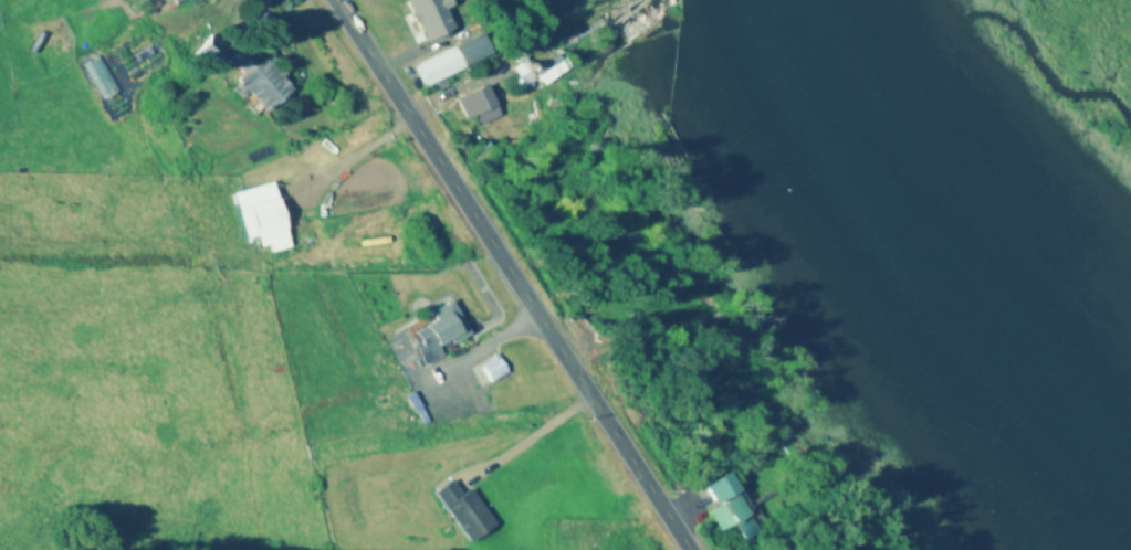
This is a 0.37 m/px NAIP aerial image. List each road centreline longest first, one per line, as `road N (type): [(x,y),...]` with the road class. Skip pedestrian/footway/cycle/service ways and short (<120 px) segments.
road 1 (residential): [(689,549),(332,0)]

